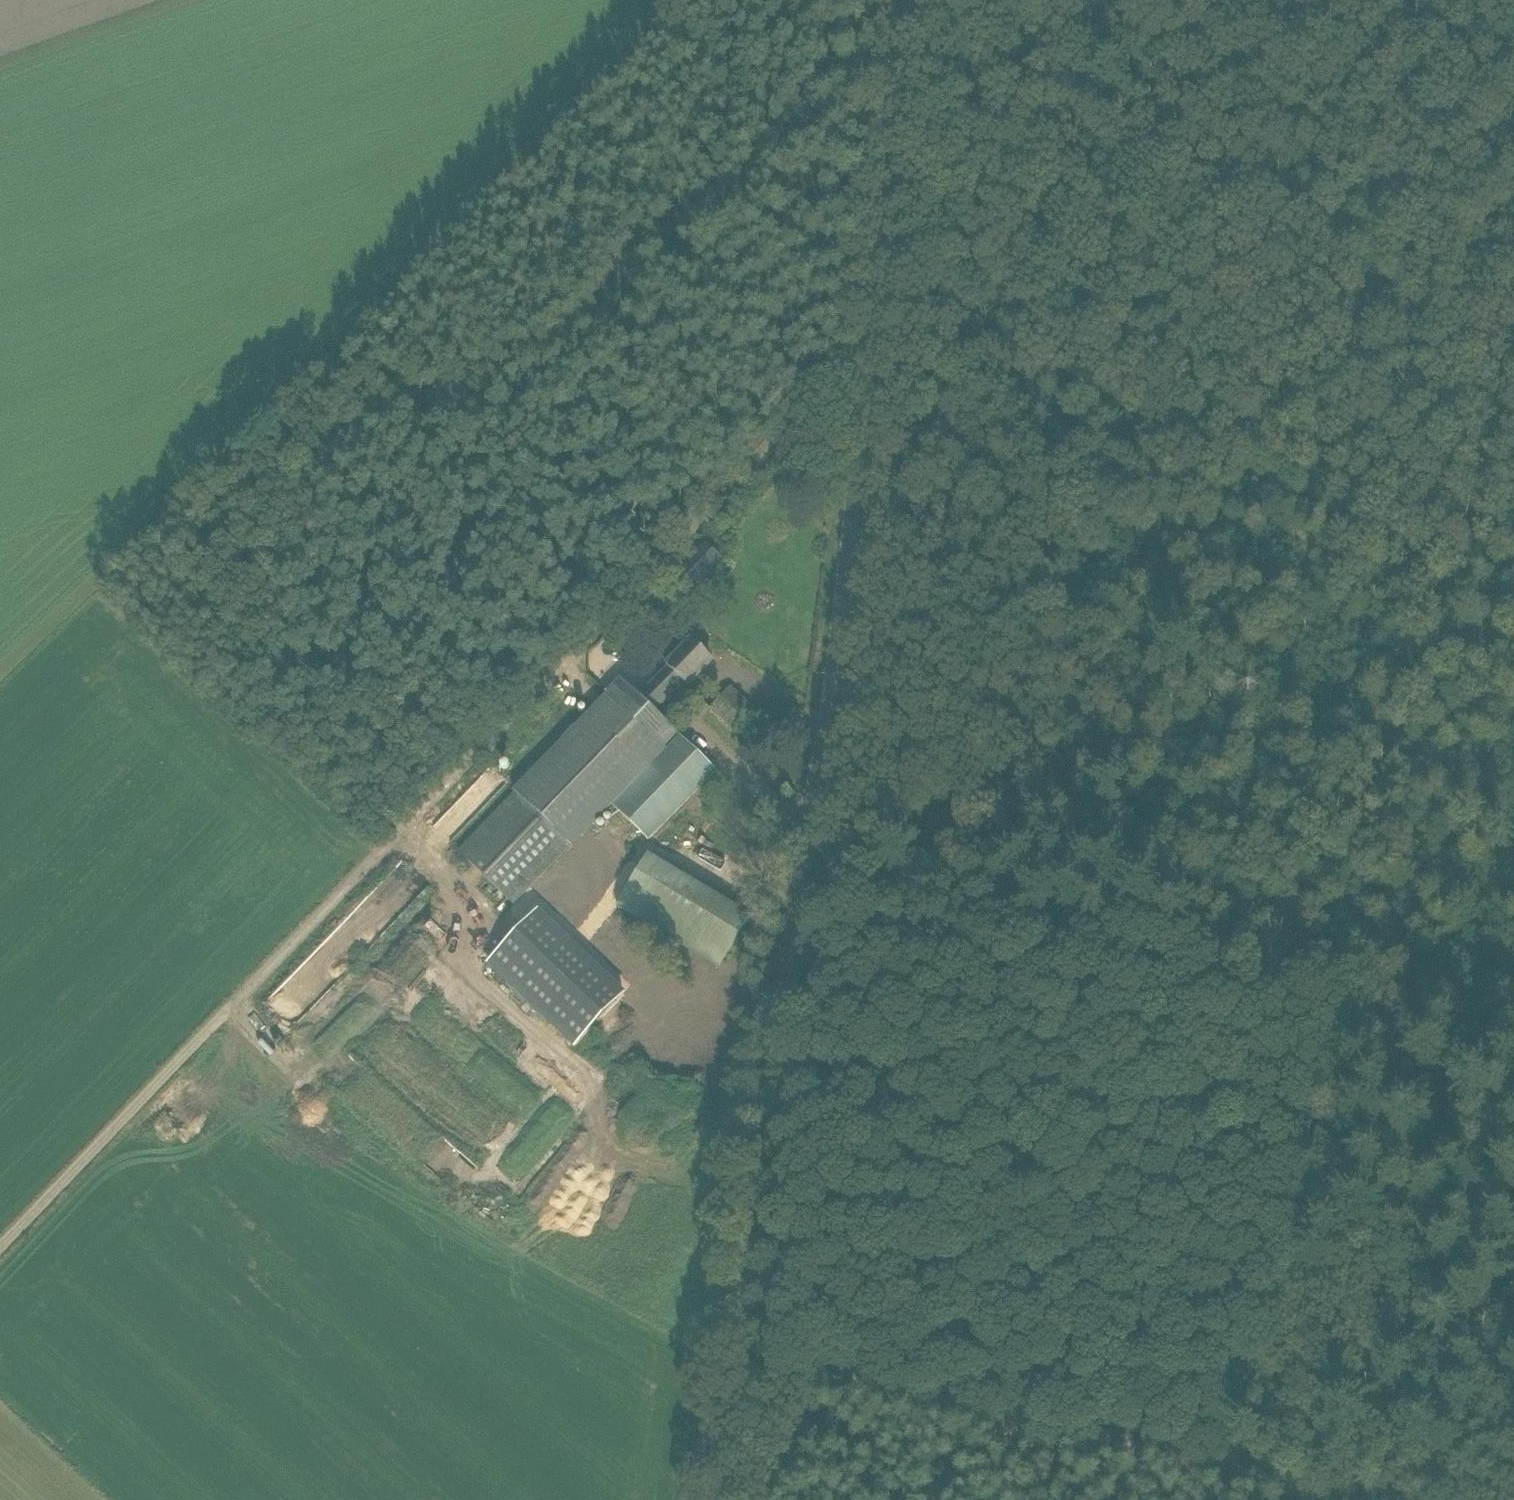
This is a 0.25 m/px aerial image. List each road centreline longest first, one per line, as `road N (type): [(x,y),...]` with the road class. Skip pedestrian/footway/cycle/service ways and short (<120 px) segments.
road 1 (unclassified): [(717,1499),(843,579),(894,0)]
road 2 (track): [(0,1247),(864,342)]
road 3 (track): [(842,1383),(1337,1499)]

